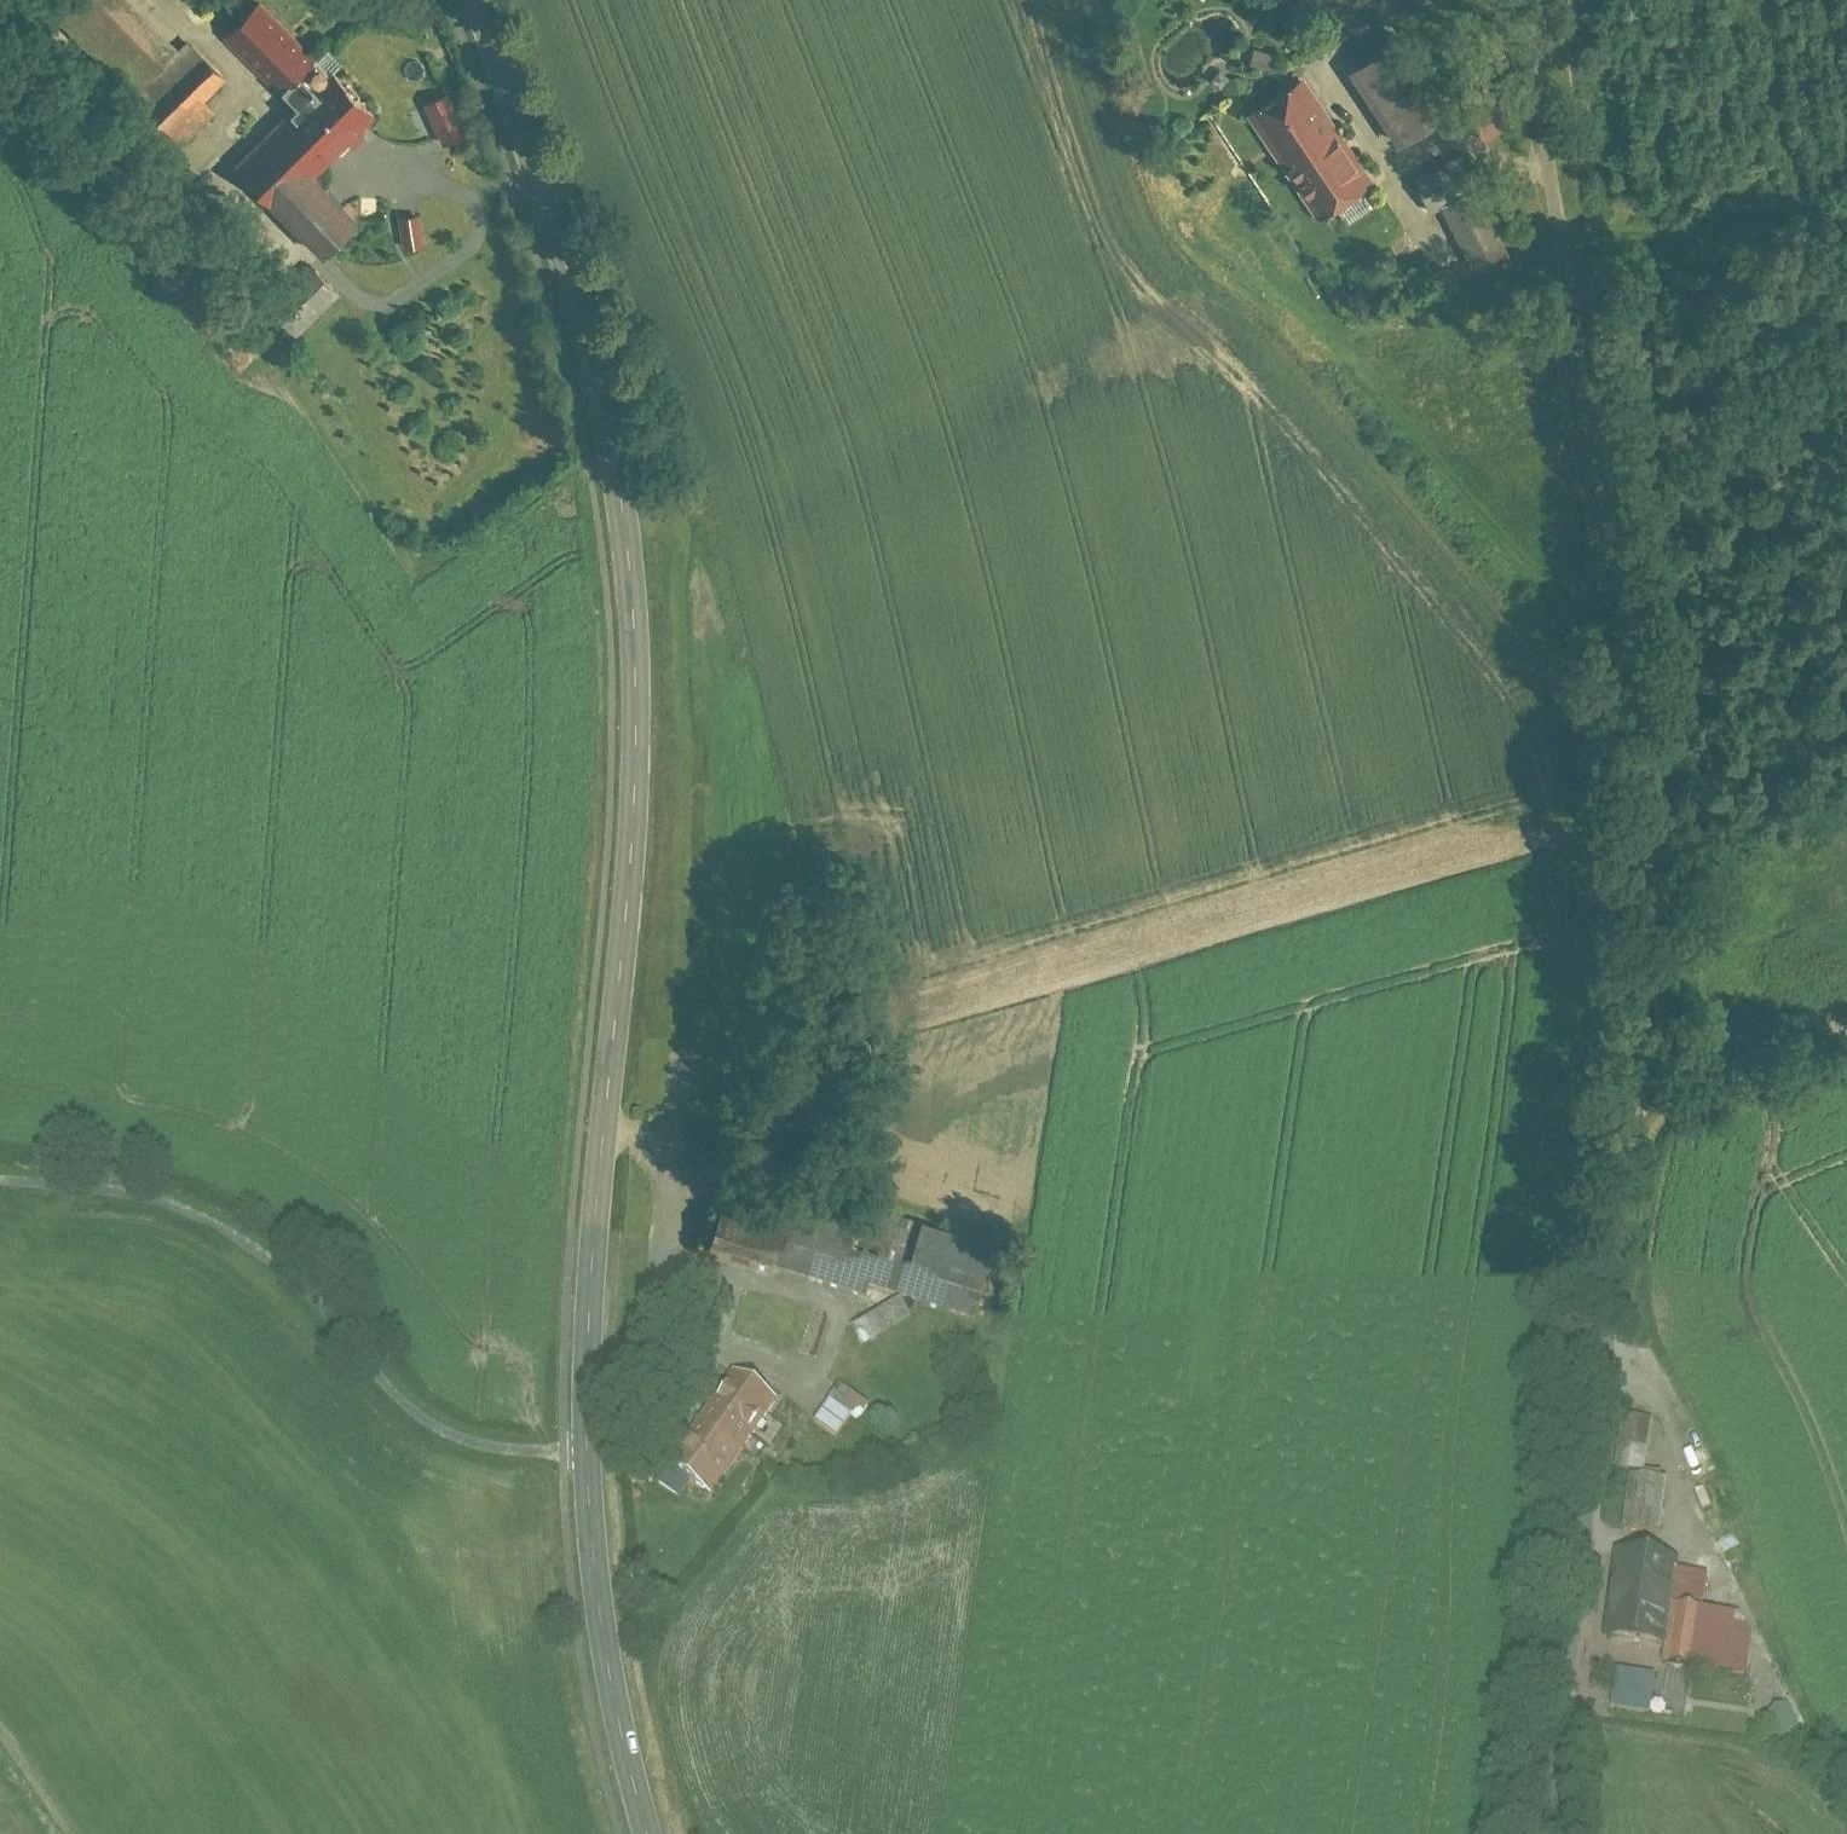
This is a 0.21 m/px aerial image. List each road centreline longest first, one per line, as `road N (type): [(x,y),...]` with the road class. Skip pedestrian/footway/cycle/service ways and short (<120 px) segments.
road 1 (residential): [(1532,1833),(1619,1108),(1645,793),(1644,674),(1581,348),(1530,0)]
road 2 (tertiary): [(586,1454),(603,1081),(630,802),(623,528),(582,331),(479,0)]
road 3 (residential): [(586,1454),(466,1445),(418,1419),(311,1300),(250,1246),(180,1205),(110,1187),(0,1179)]
road 4 (tertiary): [(644,1833),(593,1579),(586,1454)]

